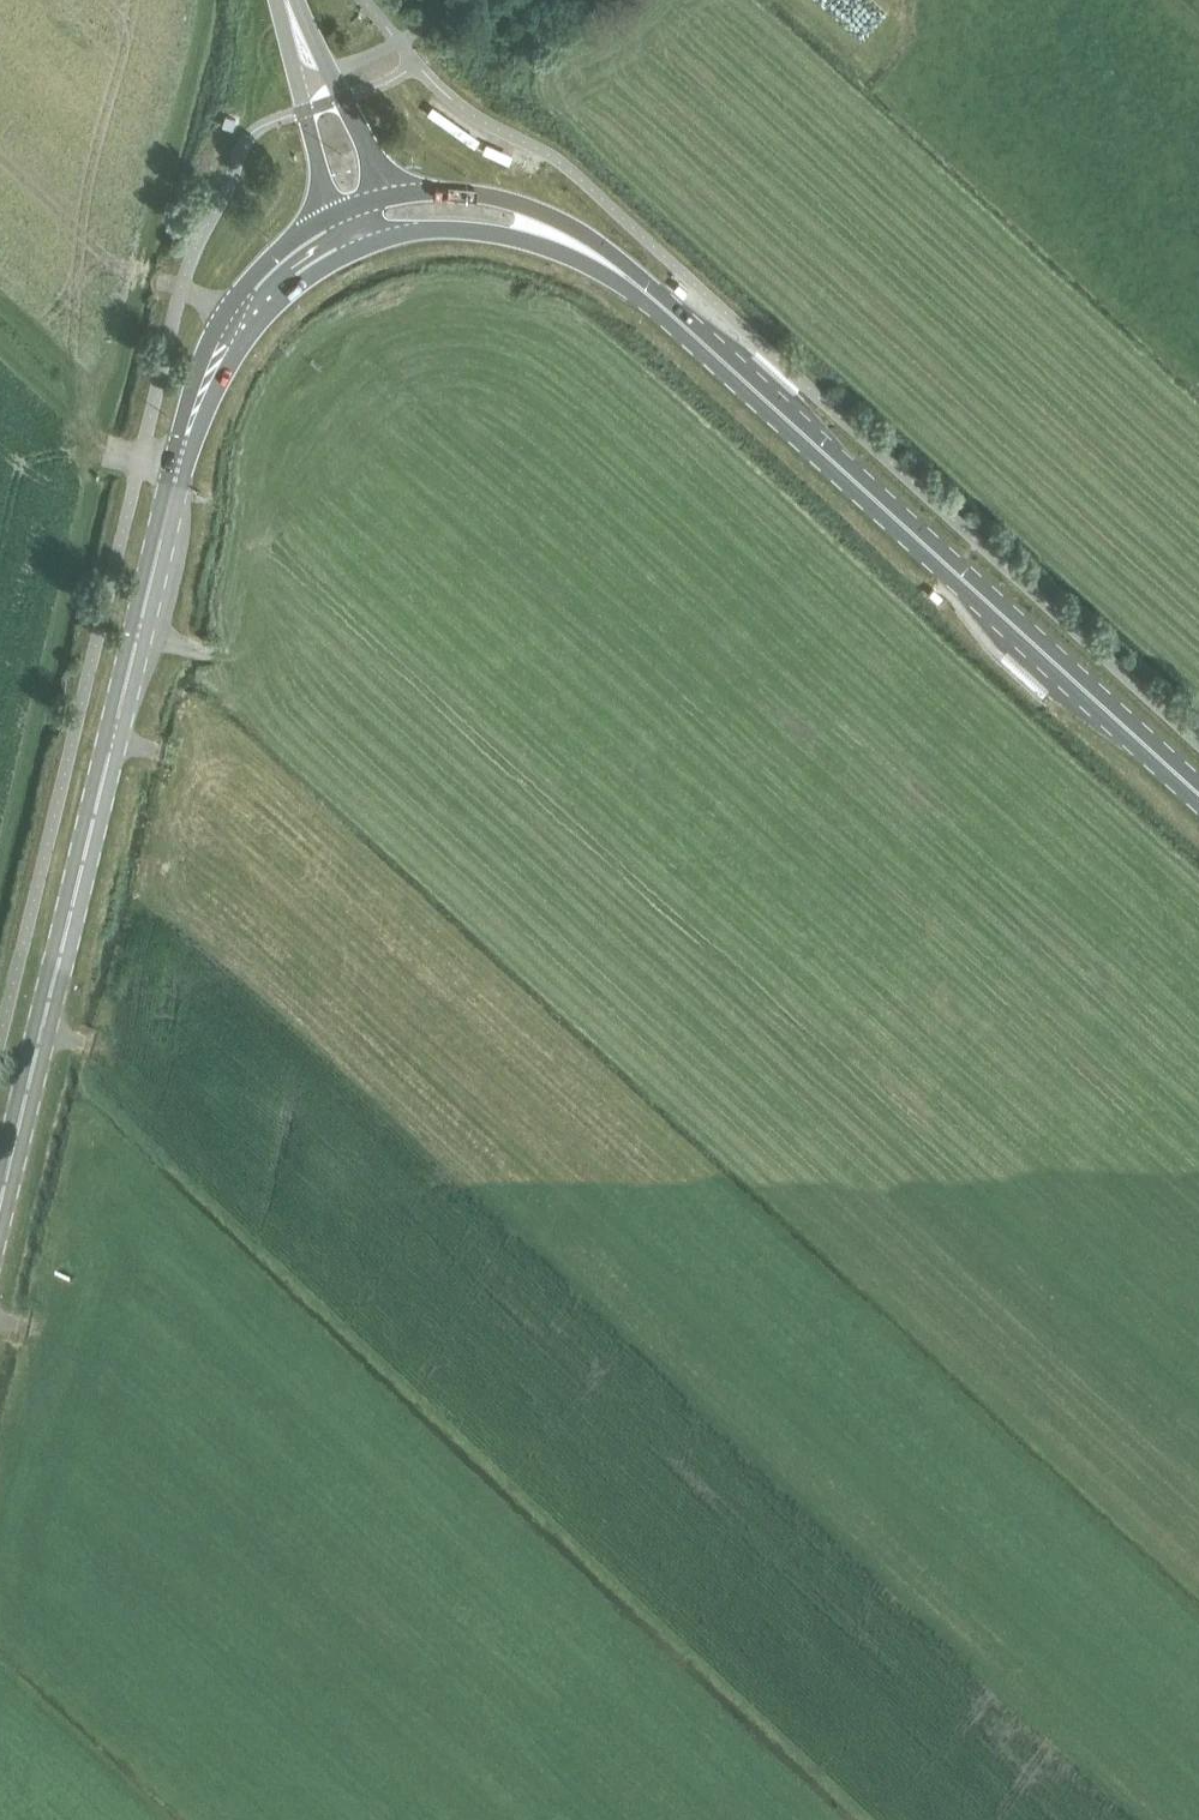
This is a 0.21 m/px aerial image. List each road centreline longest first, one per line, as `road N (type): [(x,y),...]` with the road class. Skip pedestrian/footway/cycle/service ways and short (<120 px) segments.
road 1 (secondary): [(0,1200),(193,430),(218,356),(261,296),(340,234)]
road 2 (secondary): [(1198,795),(634,282)]
road 3 (secondary): [(634,282),(608,249),(567,223),(492,196),(411,193),(369,219)]
road 4 (secondary): [(369,219),(400,229),(507,235),(634,282)]
road 5 (tertiary): [(310,74),(305,110),(340,234)]
road 6 (tertiary): [(369,219),(360,136),(340,100),(310,74)]

